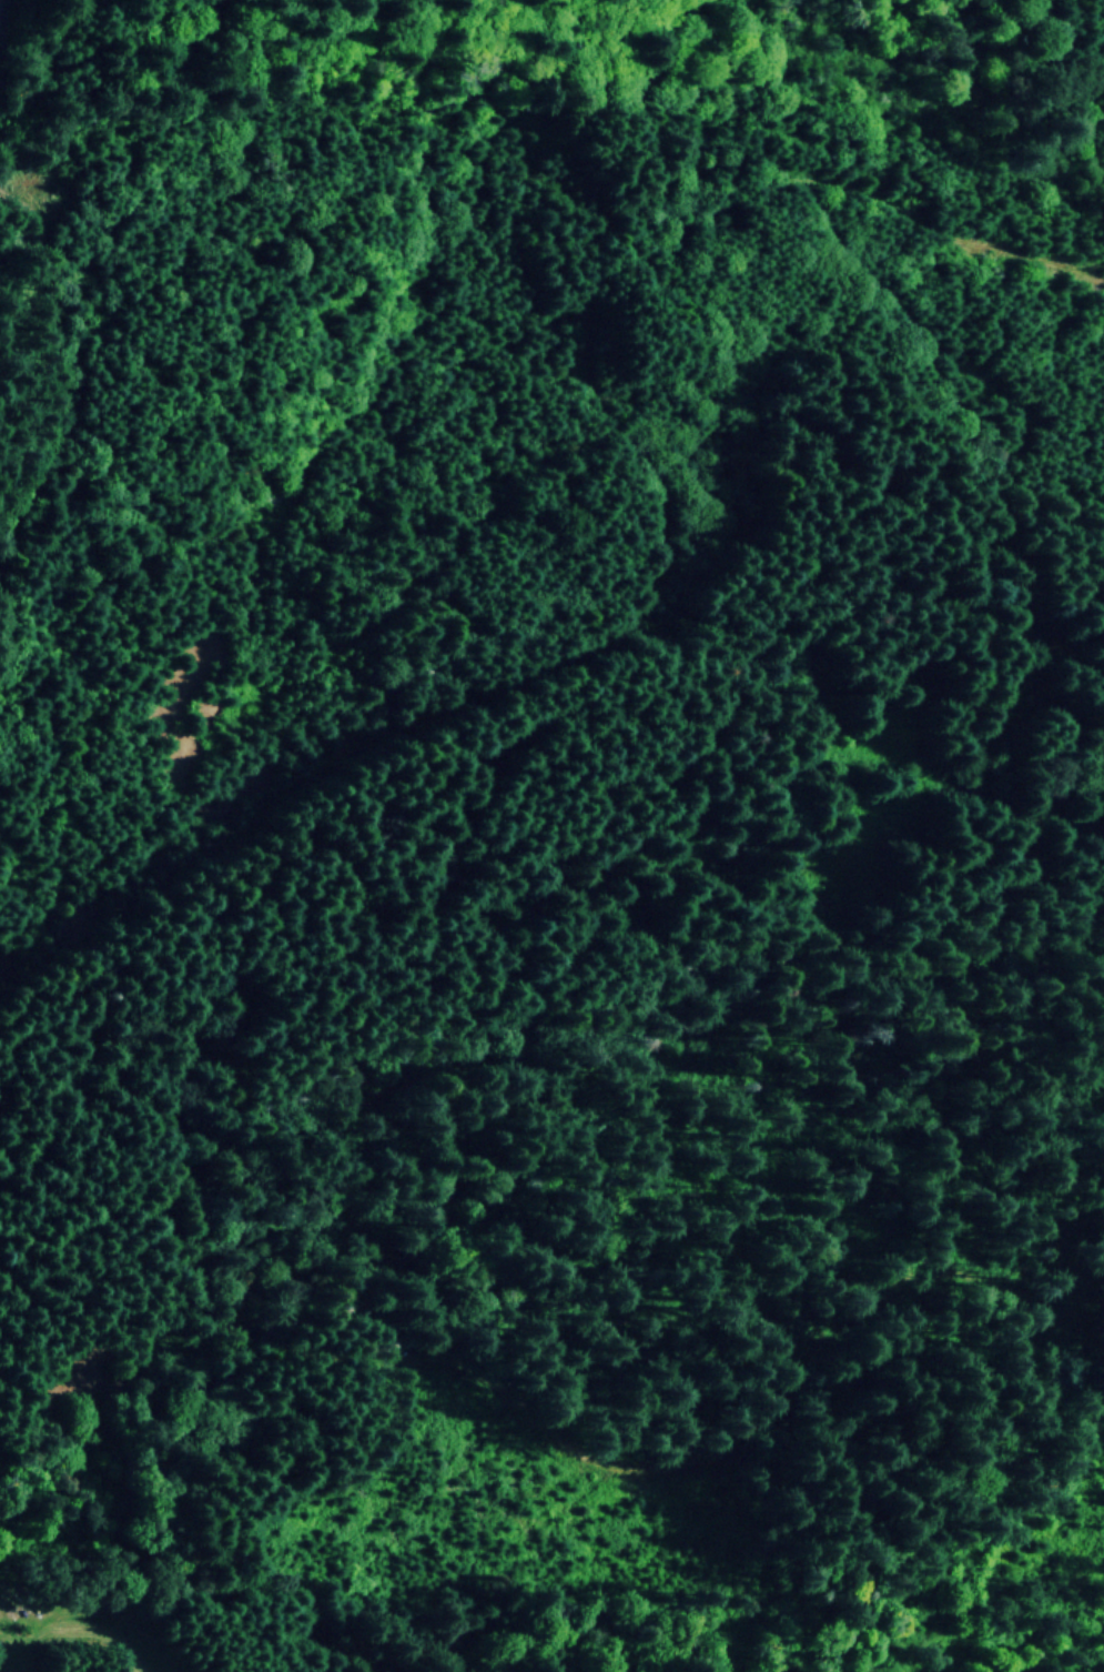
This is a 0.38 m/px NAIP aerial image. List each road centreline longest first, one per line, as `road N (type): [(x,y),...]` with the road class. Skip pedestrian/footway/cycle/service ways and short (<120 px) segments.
road 1 (track): [(0,981),(320,763),(597,641),(638,615),(661,586),(659,525),(638,463),(590,376),(588,250),(607,158),(703,0)]

